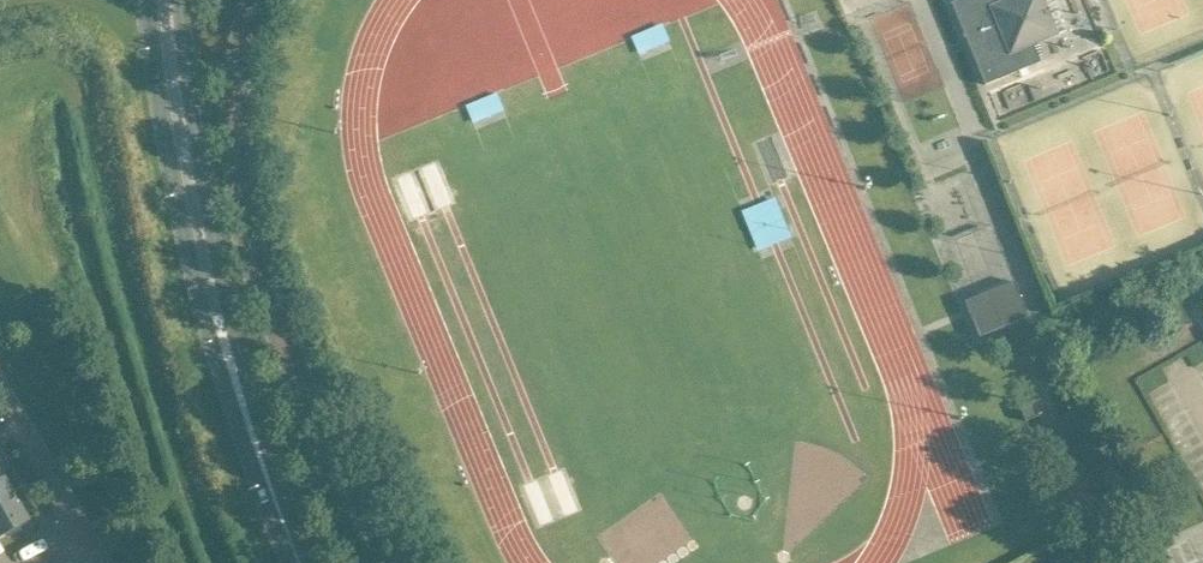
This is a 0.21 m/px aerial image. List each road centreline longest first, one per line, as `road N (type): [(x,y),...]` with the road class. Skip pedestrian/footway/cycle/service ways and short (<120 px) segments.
road 1 (residential): [(409,562),(297,361),(249,249),(234,99),(252,0)]
road 2 (secondary): [(148,0),(167,145),(203,310),(236,382)]
road 3 (secondary): [(236,382),(182,0)]
road 4 (secondary): [(295,562),(236,382)]
road 5 (residential): [(0,391),(84,539)]

